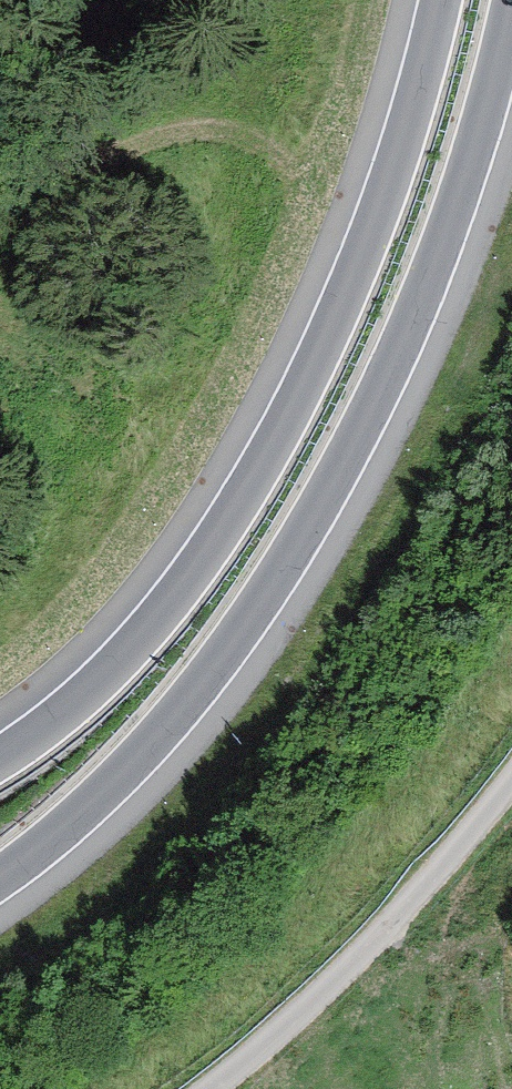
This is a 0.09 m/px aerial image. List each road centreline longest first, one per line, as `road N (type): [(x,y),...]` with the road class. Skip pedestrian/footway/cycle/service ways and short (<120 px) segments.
road 1 (motorway): [(0,880),(150,747),(233,646),(309,528),(411,330),(465,184),(511,15)]
road 2 (motorway): [(440,0),(414,109),(362,255),(299,393),(211,547),(117,660),(0,755)]

